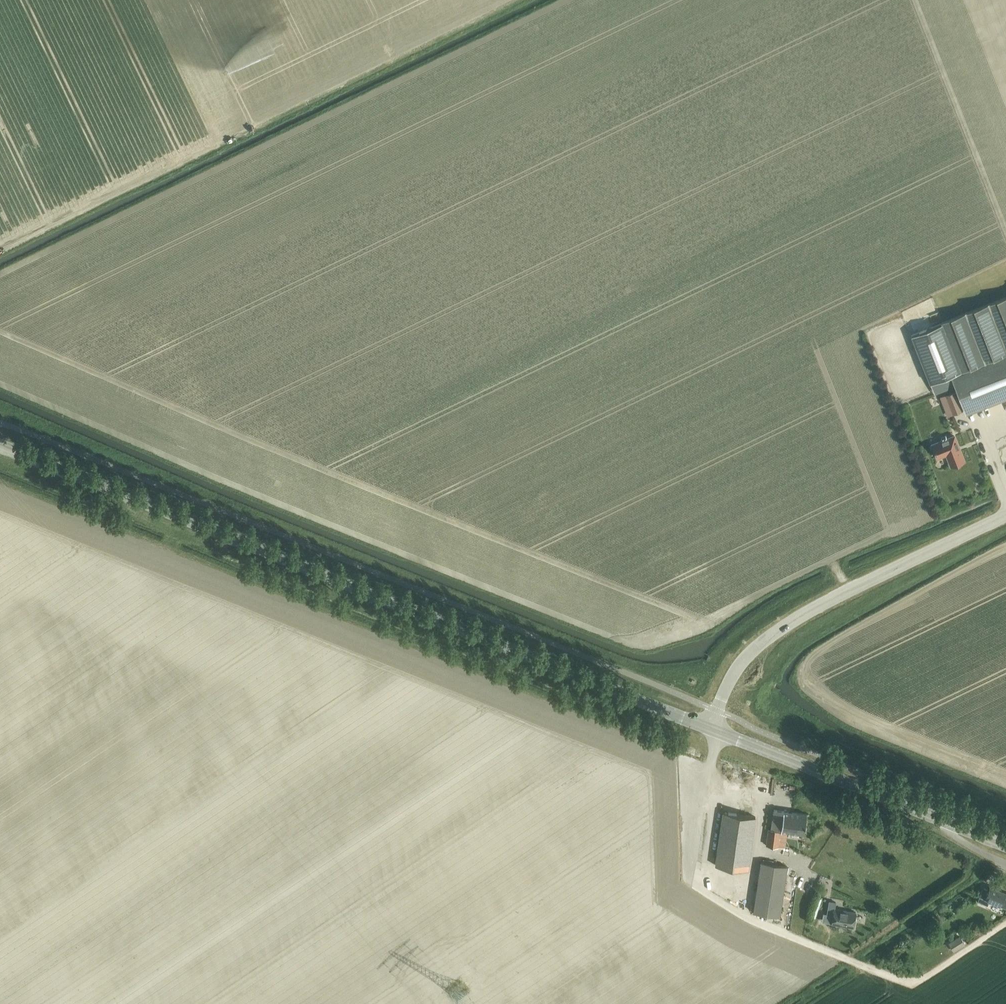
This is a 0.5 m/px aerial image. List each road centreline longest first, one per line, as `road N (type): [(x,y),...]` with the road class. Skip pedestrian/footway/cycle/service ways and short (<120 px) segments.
road 1 (secondary): [(715,731),(0,446)]
road 2 (tertiary): [(715,731),(734,676),(764,641),(829,597),(1005,515)]
road 3 (secondary): [(1005,847),(715,731)]
road 4 (track): [(1005,925),(910,985),(838,955)]

